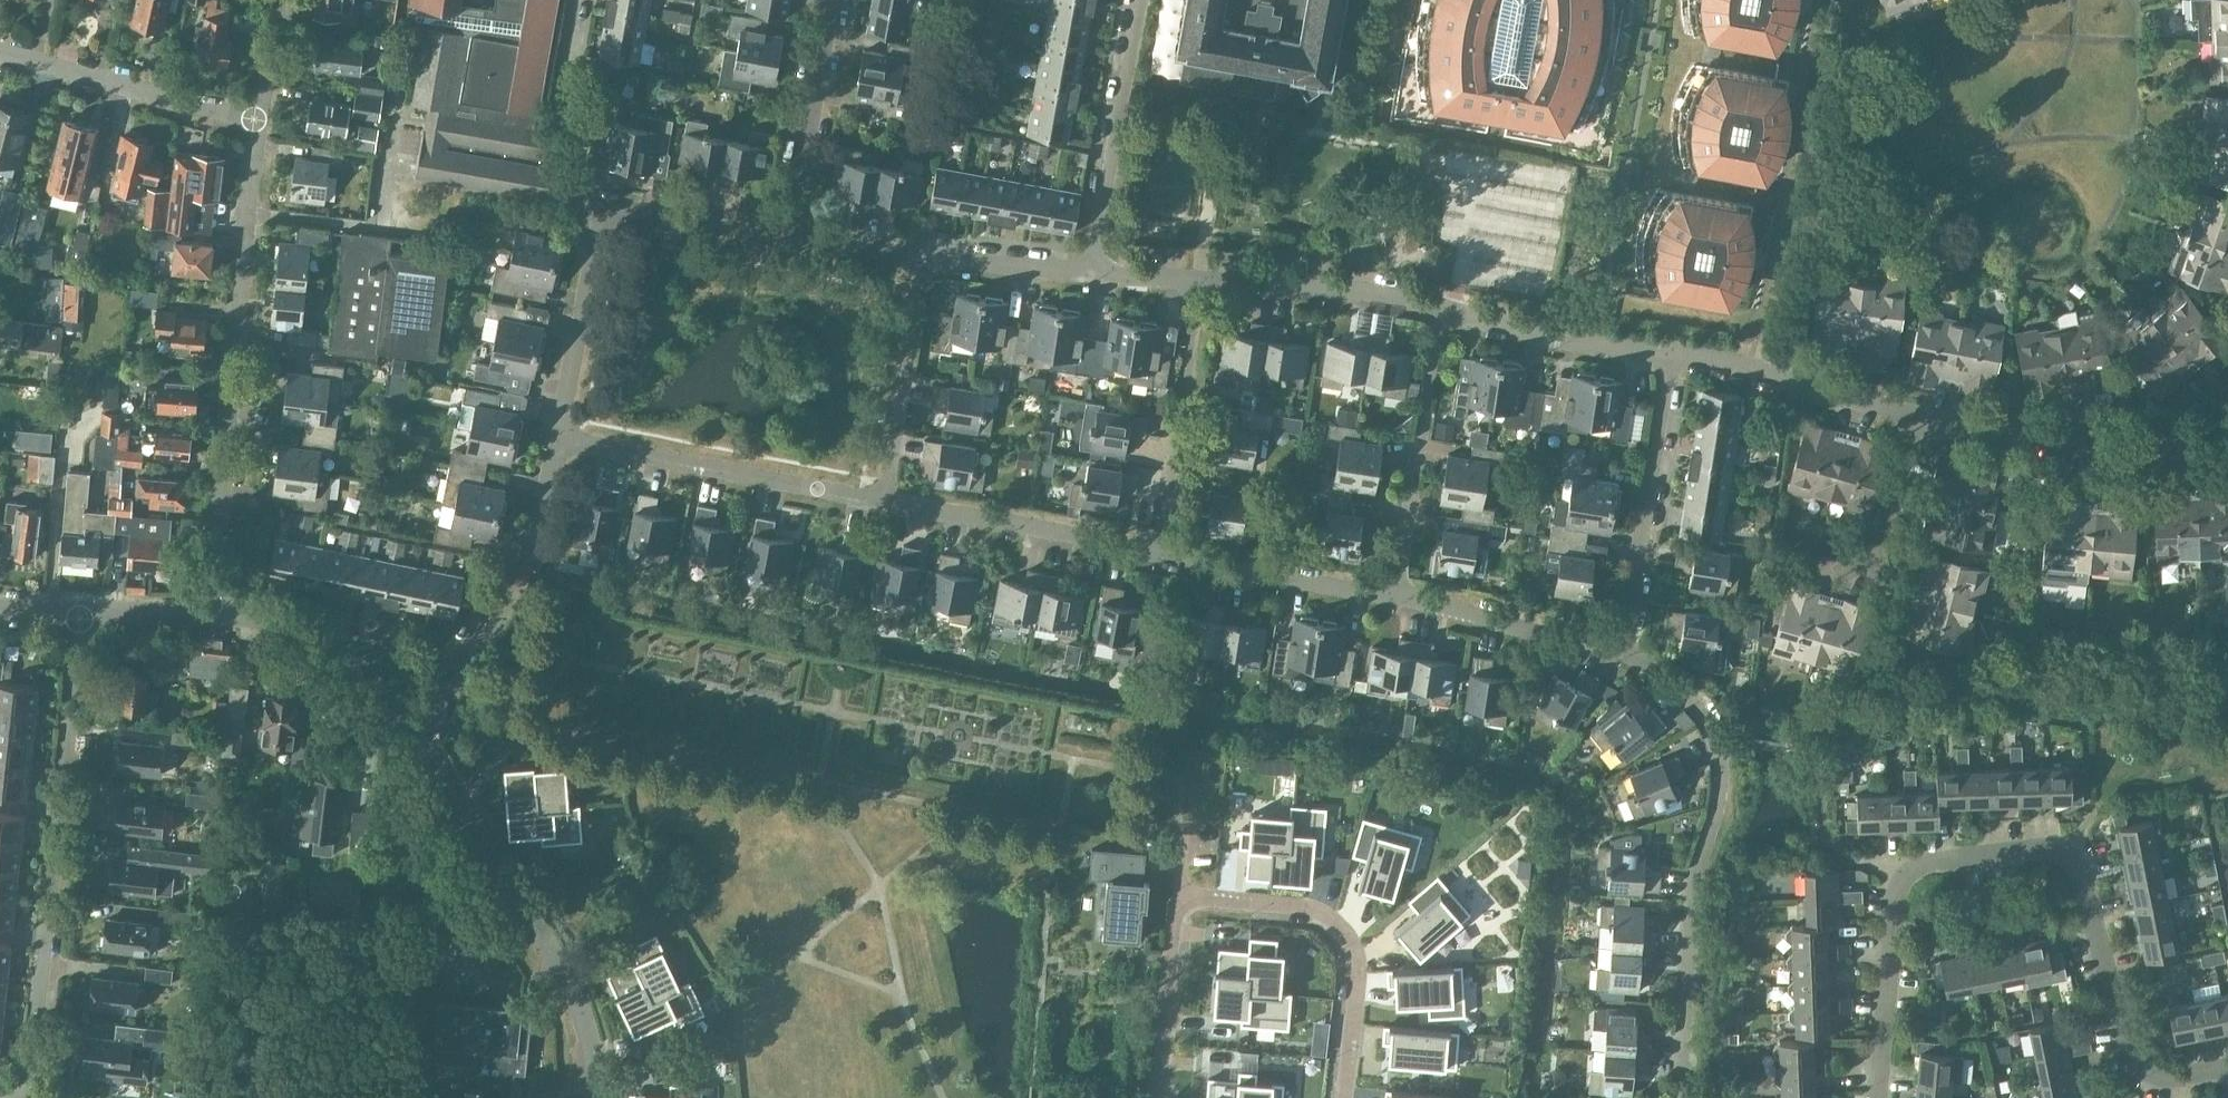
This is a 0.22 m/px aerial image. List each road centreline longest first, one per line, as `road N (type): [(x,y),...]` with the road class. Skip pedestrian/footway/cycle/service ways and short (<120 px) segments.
road 1 (residential): [(1879,1097),(1893,880),(2073,857),(2138,1072),(2166,1084),(2227,1072)]
road 2 (residential): [(214,624),(259,123)]
road 3 (residential): [(1617,645),(1701,713),(1720,754),(1718,802),(1694,891),(1685,1096)]
road 4 (residential): [(26,1097),(40,1059),(84,613)]
road 5 (residential): [(596,1097),(591,1041),(561,965),(413,736)]
road 6 (residential): [(1344,1097),(1359,974),(1344,930),(1310,908),(1175,895)]
road 7 (residential): [(413,736),(537,532),(559,443)]
road 8 (residential): [(559,443),(881,504)]
road 9 (residential): [(2227,425),(2167,456),(2106,453),(1913,407)]
road 10 (residential): [(1617,645),(1675,360)]
road 11 (residential): [(1395,597),(1443,314)]
road 12 (residential): [(1156,554),(1208,278)]
road 13 (residential): [(881,504),(1156,554)]
road 14 (residential): [(1085,272),(1141,0)]
road 15 (residential): [(259,123),(0,54)]
road 16 (residential): [(881,504),(926,254)]
road 17 (residential): [(1156,554),(1395,597)]
road 18 (residential): [(1913,407),(1675,360)]
road 19 (residential): [(559,443),(601,225),(597,207)]
road 20 (residential): [(794,235),(835,0)]
road 21 (residential): [(1443,314),(1345,292),(1208,278)]
road 22 (residential): [(1675,360),(1443,314)]
road 23 (residential): [(413,736),(346,665),(214,624)]
road 24 (residential): [(1395,597),(1617,645)]
road 25 (residential): [(576,0),(567,83),(584,121),(581,179),(597,207)]
road 26 (residential): [(794,235),(597,207)]
road 27 (residential): [(1085,272),(926,254)]
road 28 (residential): [(1893,565),(1913,407)]
road 29 (residential): [(926,254),(794,235)]
road 30 (residential): [(214,624),(84,613)]
road 31 (residential): [(259,123),(278,0)]
road 32 (residential): [(1208,278),(1085,272)]

